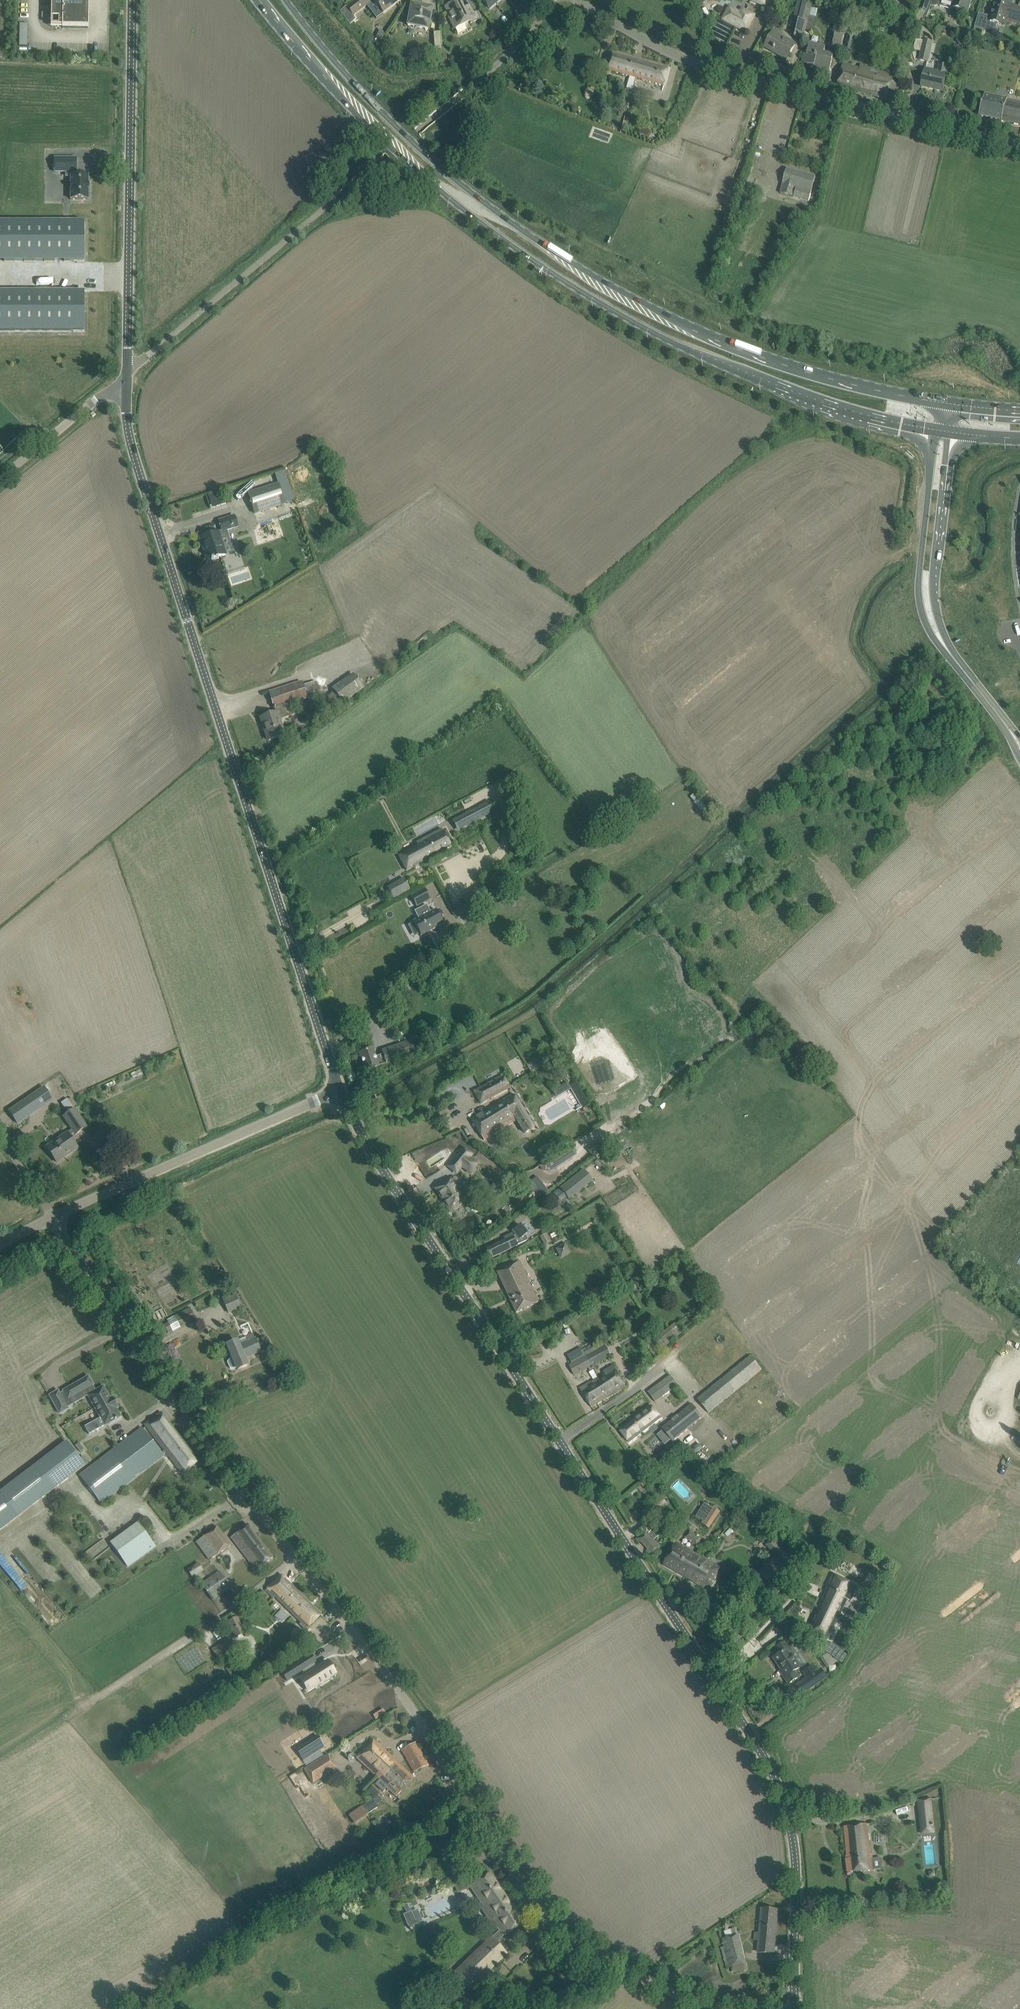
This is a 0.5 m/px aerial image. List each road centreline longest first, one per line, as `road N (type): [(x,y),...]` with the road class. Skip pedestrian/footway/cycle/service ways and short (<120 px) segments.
road 1 (unclassified): [(796,2008),(797,1871),(773,1772),(339,1092)]
road 2 (unclassified): [(706,2008),(596,1957),(536,1906),(422,1725),(162,1383),(53,1218)]
road 3 (primary): [(260,0),(385,143),(560,279),(695,353),(824,403),(934,430)]
road 4 (primary): [(948,403),(742,350),(562,257),(432,161),(286,0)]
road 5 (unclassified): [(326,1049),(129,439),(127,374)]
road 6 (unclassified): [(1019,143),(711,68),(578,0)]
road 7 (unclassified): [(127,374),(132,0)]
road 8 (unclassified): [(53,1218),(339,1092)]
road 9 (tertiary): [(934,430),(918,595),(932,635),(944,645)]
road 10 (tertiary): [(944,645),(935,579),(952,432)]
road 11 (unclassified): [(326,1049),(379,1016),(461,923)]
road 12 (unclassified): [(0,479),(127,374)]
road 13 (tertiary): [(1019,748),(944,645)]

